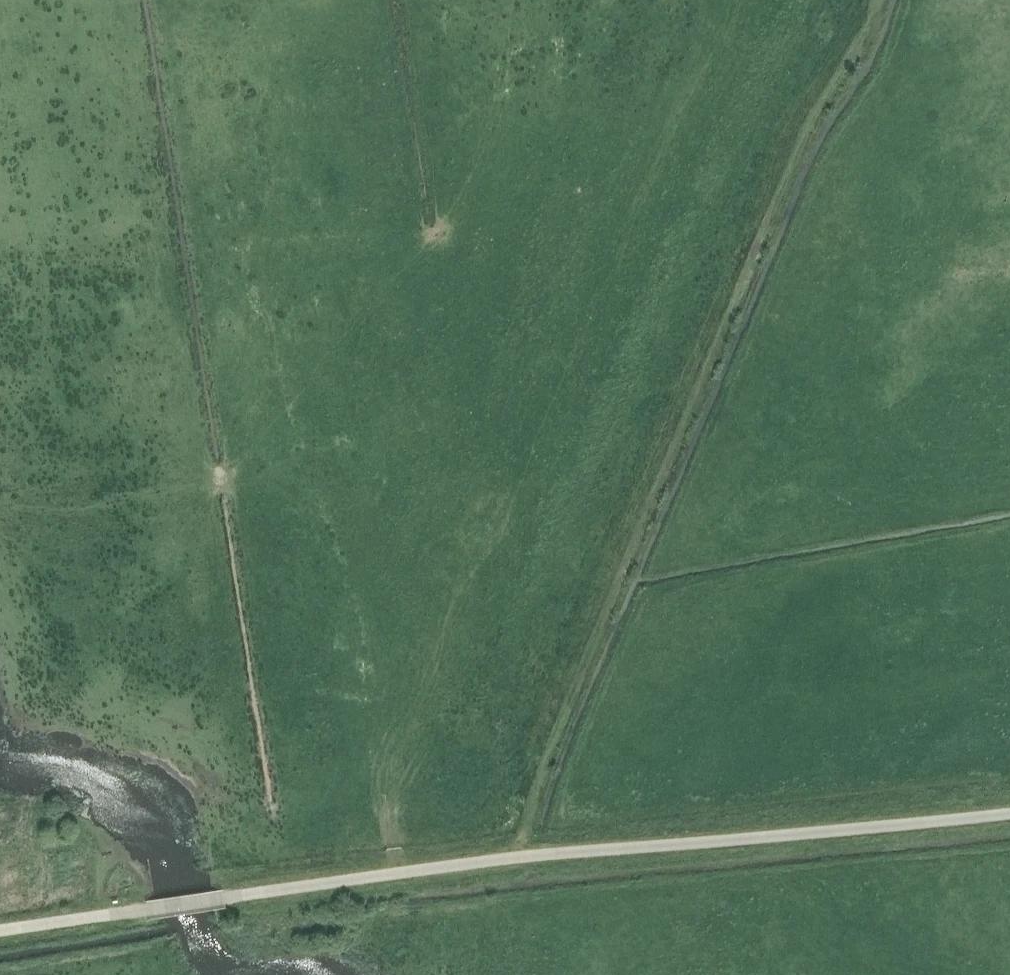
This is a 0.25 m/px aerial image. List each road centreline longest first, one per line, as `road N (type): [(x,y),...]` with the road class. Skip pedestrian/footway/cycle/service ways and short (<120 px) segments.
road 1 (track): [(0,931),(516,859),(1009,810)]
road 2 (track): [(413,710),(391,805),(400,874)]

